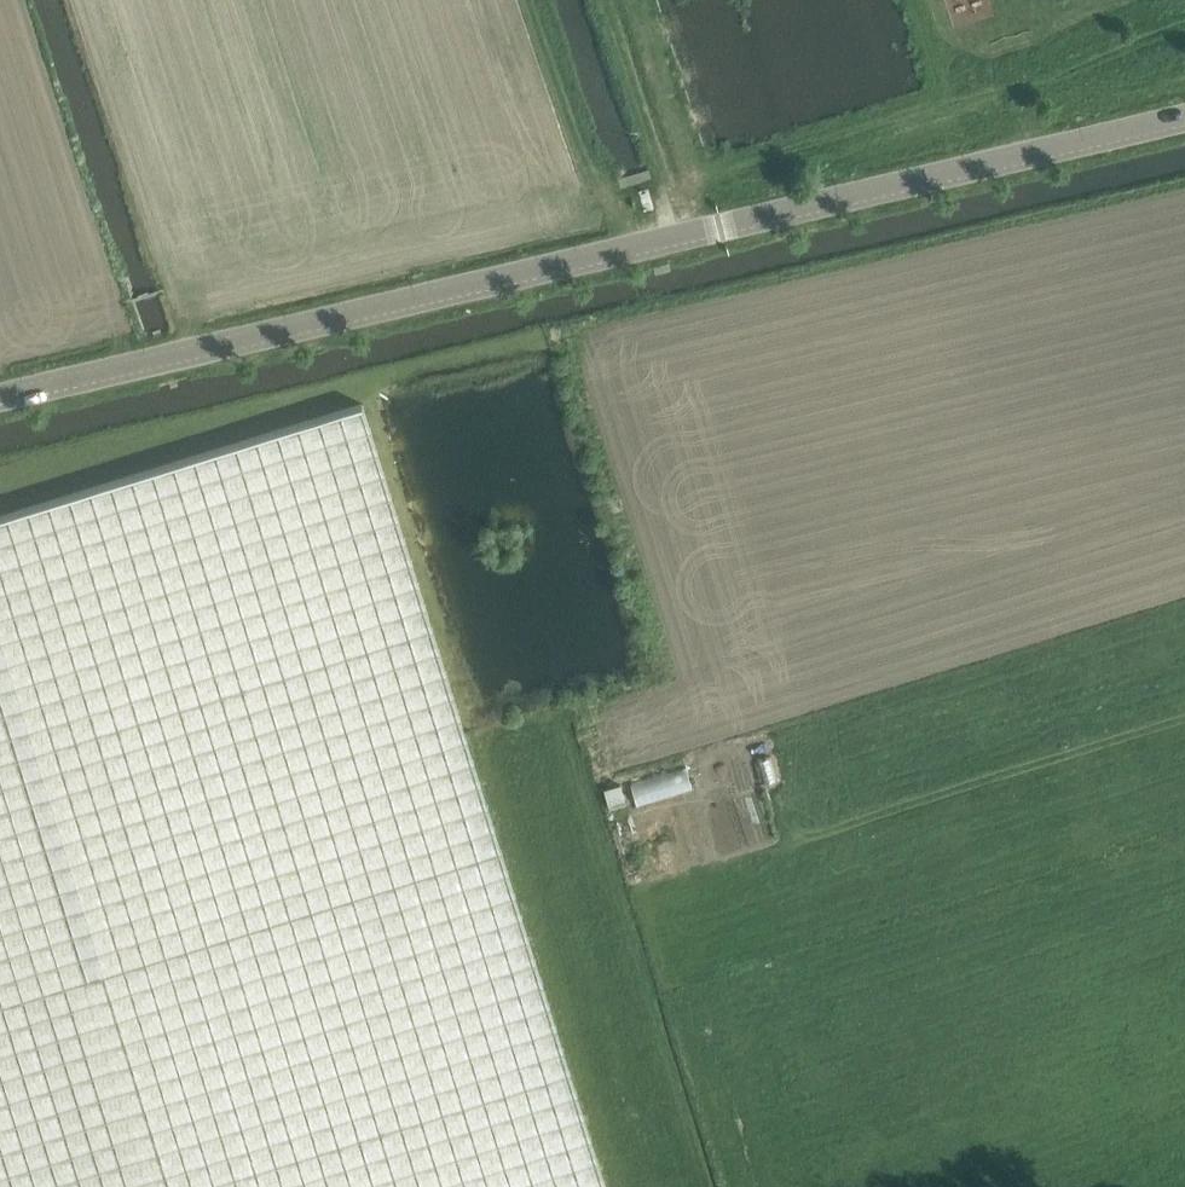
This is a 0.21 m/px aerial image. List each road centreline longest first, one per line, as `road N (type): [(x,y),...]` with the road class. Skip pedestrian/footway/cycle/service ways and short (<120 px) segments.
road 1 (unclassified): [(0,399),(1184,118)]

